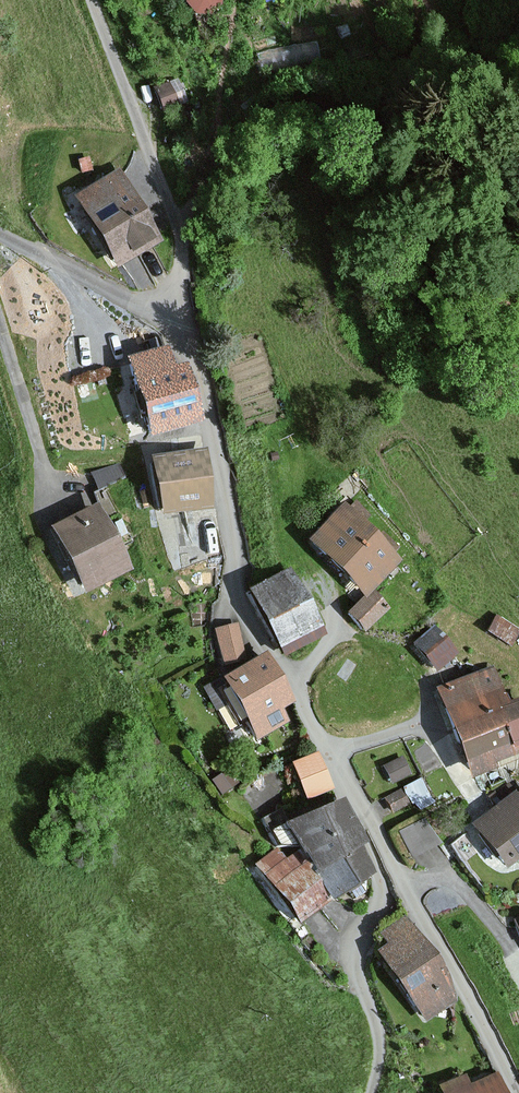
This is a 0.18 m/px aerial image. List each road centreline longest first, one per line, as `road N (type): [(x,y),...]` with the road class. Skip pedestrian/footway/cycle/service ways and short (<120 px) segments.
road 1 (unclassified): [(160,314),(188,340),(201,370),(237,608),(362,813)]
road 2 (unclassified): [(160,314),(180,264),(179,230),(92,0)]
road 3 (unclassified): [(362,813),(472,999),(516,1092)]
road 4 (unclassified): [(362,813),(359,826),(378,885),(359,964),(380,1046),(370,1092)]
road 5 (unclassified): [(0,235),(160,314)]

